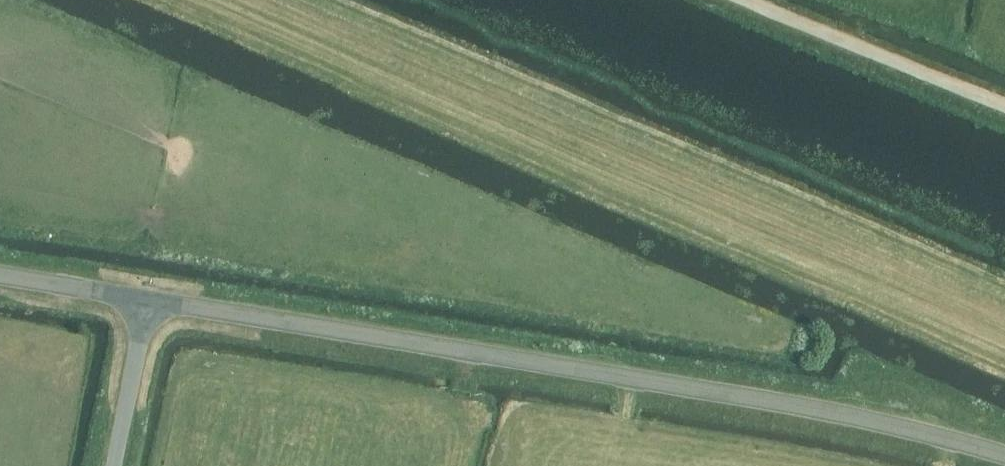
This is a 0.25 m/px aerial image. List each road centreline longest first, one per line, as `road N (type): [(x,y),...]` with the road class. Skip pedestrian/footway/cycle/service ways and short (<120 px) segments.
road 1 (unclassified): [(1004,459),(844,415),(151,303)]
road 2 (track): [(752,0),(1004,108)]
road 3 (unclassified): [(116,465),(151,303)]
road 4 (unclassified): [(151,303),(0,279)]

